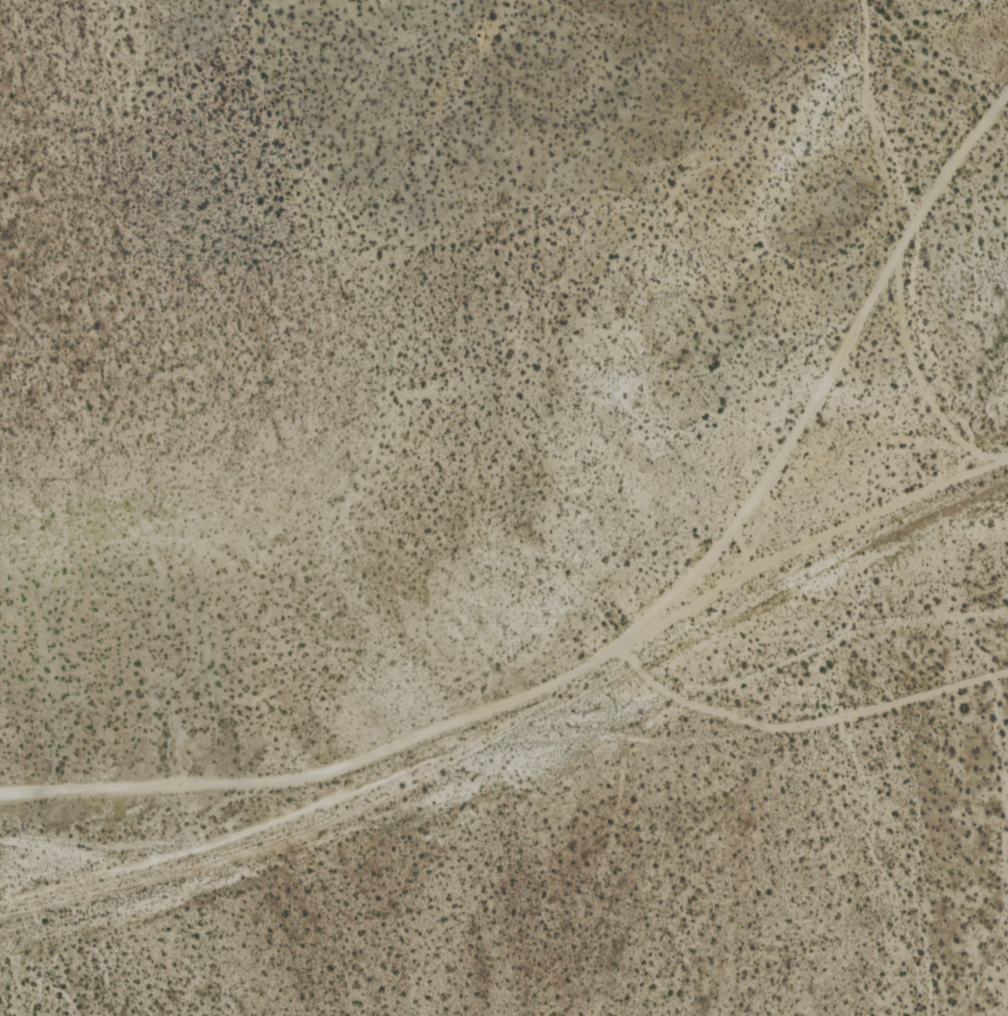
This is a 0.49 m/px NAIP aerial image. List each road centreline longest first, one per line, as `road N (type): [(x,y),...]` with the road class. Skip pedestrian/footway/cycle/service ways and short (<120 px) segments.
road 1 (track): [(0,802),(300,777),(543,688),(610,648),(708,560),(888,250),(1007,87)]

